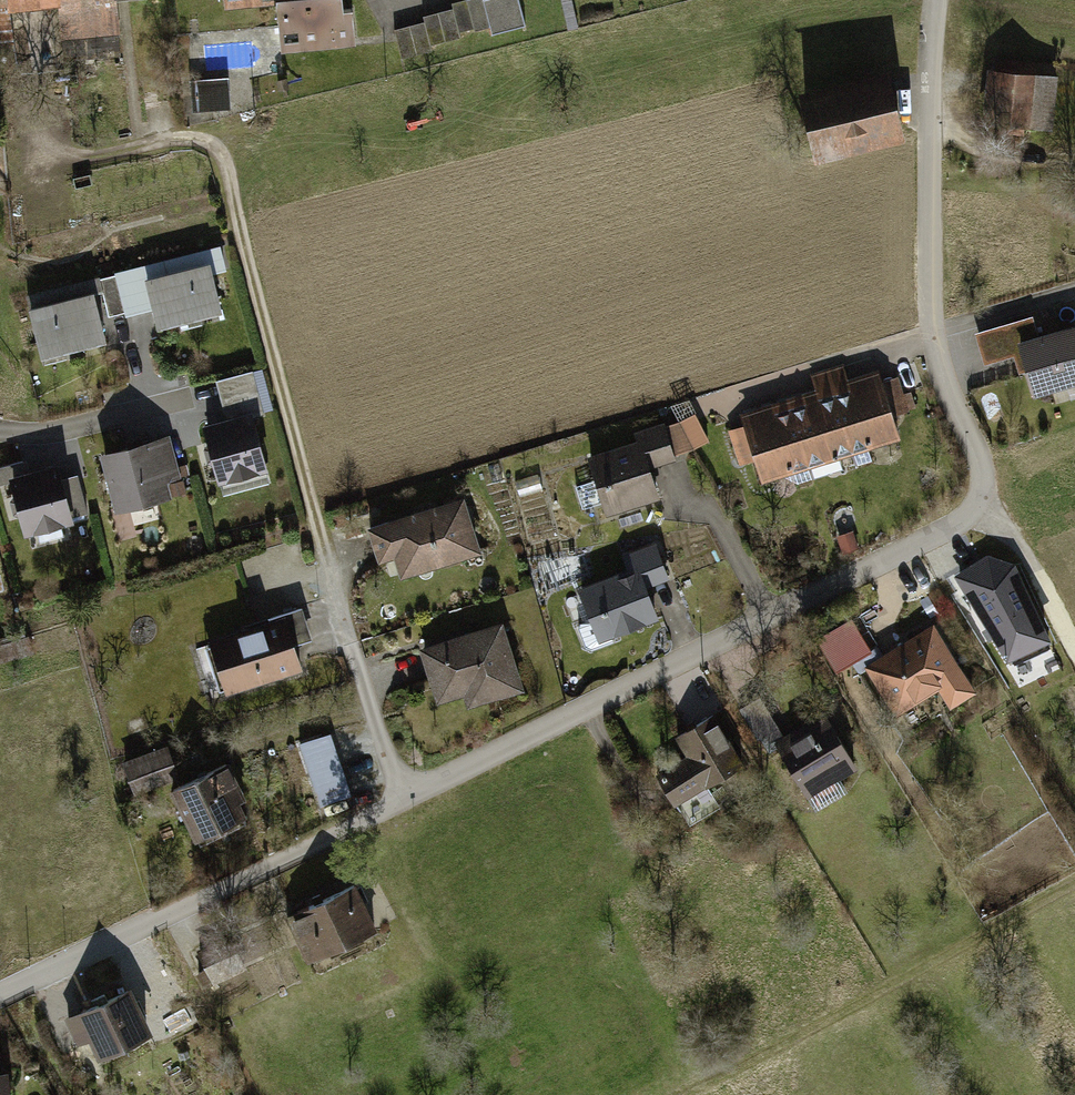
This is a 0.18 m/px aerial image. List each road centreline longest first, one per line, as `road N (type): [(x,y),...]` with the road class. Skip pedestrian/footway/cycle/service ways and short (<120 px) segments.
road 1 (unclassified): [(402,802),(955,527),(980,504),(978,472),(943,382),(935,315),(929,94),(941,0)]
road 2 (track): [(323,545),(224,158),(208,143),(182,140),(57,163),(29,153),(13,135)]
road 3 (unclassified): [(0,993),(402,802)]
road 4 (residential): [(402,802),(323,545)]
road 5 (track): [(980,504),(1017,539),(1074,639)]

